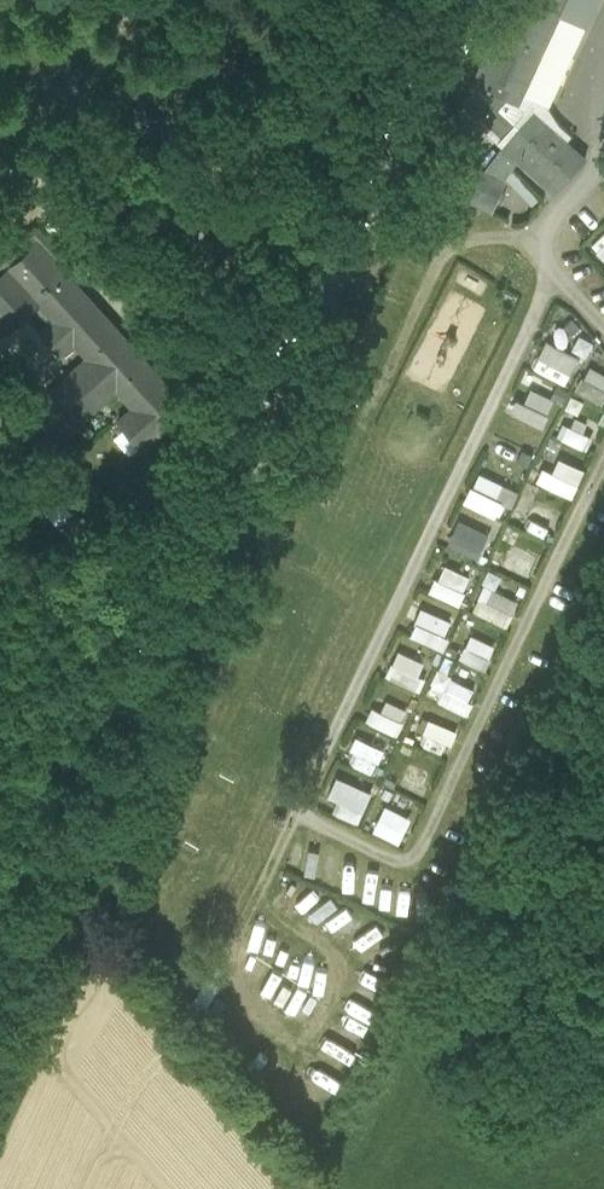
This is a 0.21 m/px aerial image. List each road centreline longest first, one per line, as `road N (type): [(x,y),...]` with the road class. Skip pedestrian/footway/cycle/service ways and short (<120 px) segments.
road 1 (track): [(466,0),(0,998)]
road 2 (track): [(270,903),(223,978),(310,1052),(340,1018),(356,972)]
road 3 (track): [(356,972),(270,903),(312,820)]

